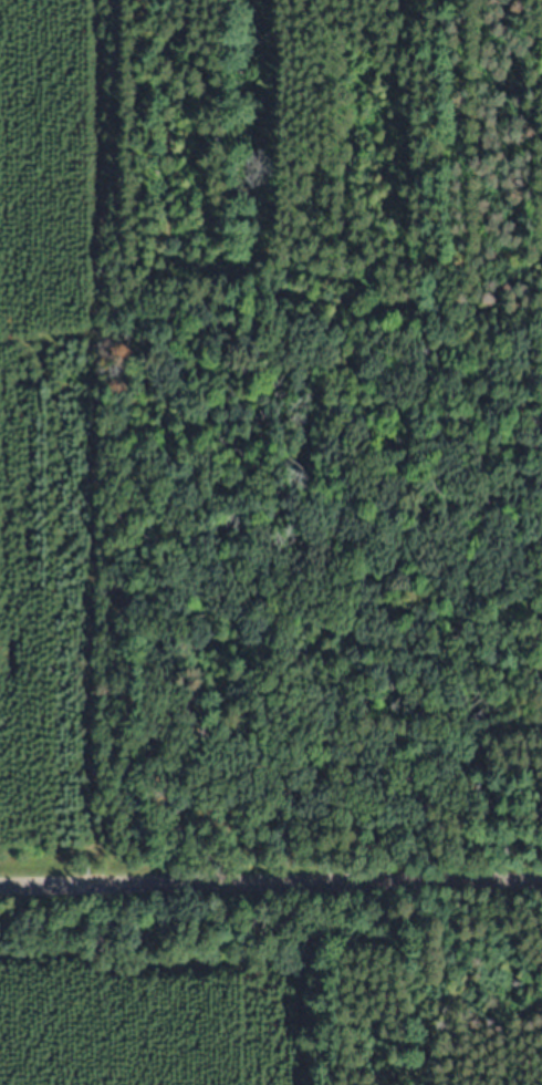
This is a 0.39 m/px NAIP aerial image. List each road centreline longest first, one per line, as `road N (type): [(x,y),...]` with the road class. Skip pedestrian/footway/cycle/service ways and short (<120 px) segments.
road 1 (residential): [(0,882),(541,879)]

